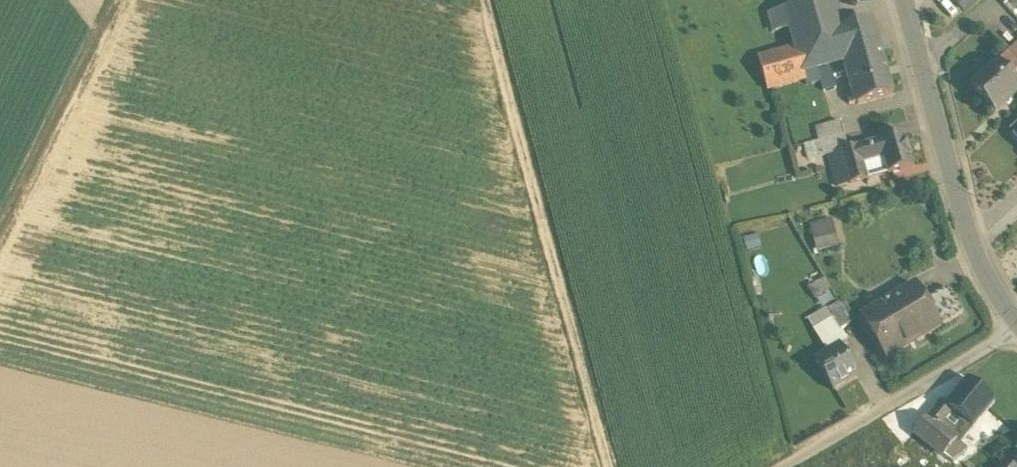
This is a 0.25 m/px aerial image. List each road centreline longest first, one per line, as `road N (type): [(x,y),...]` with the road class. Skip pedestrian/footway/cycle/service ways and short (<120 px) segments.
road 1 (track): [(477,0),(607,466)]
road 2 (residential): [(921,68),(971,241),(1016,325)]
road 3 (residential): [(1016,326),(788,466)]
road 4 (track): [(109,0),(0,216)]

